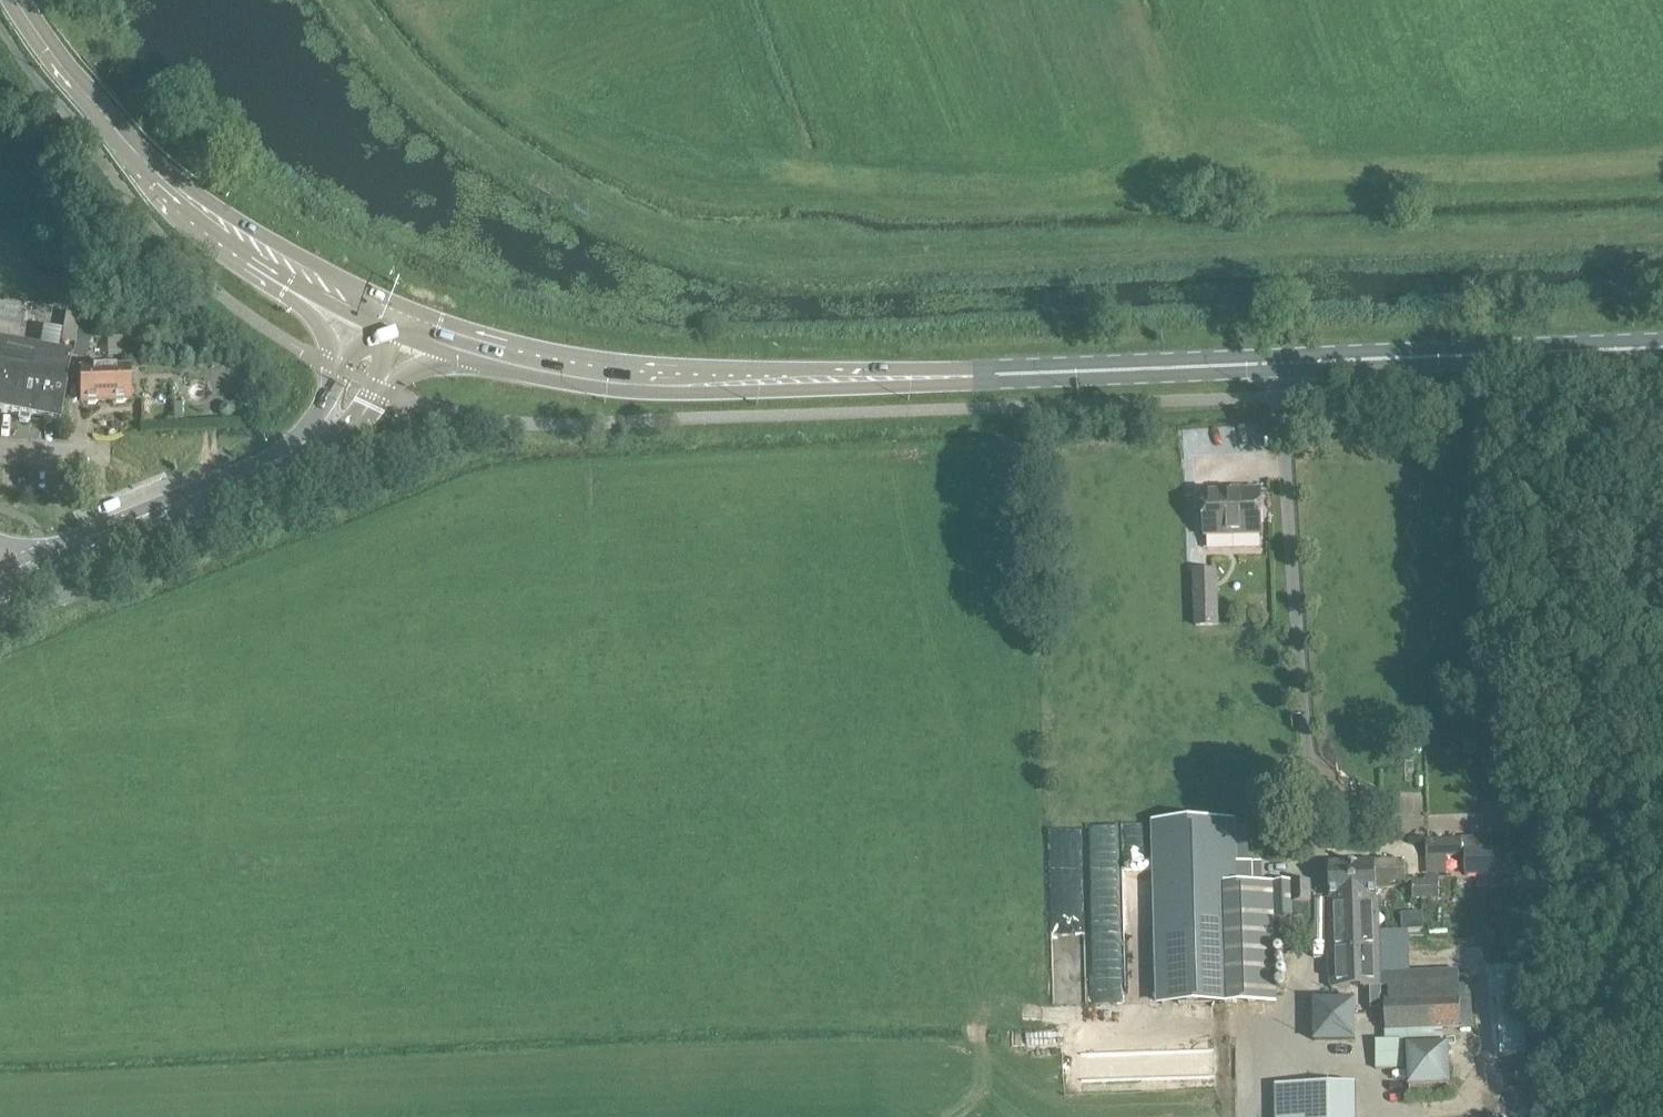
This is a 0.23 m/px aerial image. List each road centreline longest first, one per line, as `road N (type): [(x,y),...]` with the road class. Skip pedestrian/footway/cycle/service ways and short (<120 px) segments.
road 1 (primary): [(982,374),(1662,347)]
road 2 (primary): [(982,374),(648,373),(536,356),(398,308)]
road 3 (primary): [(463,360),(624,391),(764,392),(982,374)]
road 4 (primary): [(398,308),(171,185)]
road 5 (primary): [(171,185),(71,78),(17,0)]
road 6 (track): [(1059,1017),(896,1116)]
road 7 (secondary): [(151,510),(0,566)]
road 8 (secondary): [(17,588),(121,540),(151,510)]
road 9 (primary): [(171,185),(208,232),(285,286)]
road 10 (secondary): [(244,476),(292,463),(344,435),(366,402)]
road 11 (primary): [(285,286),(325,340),(327,397)]

